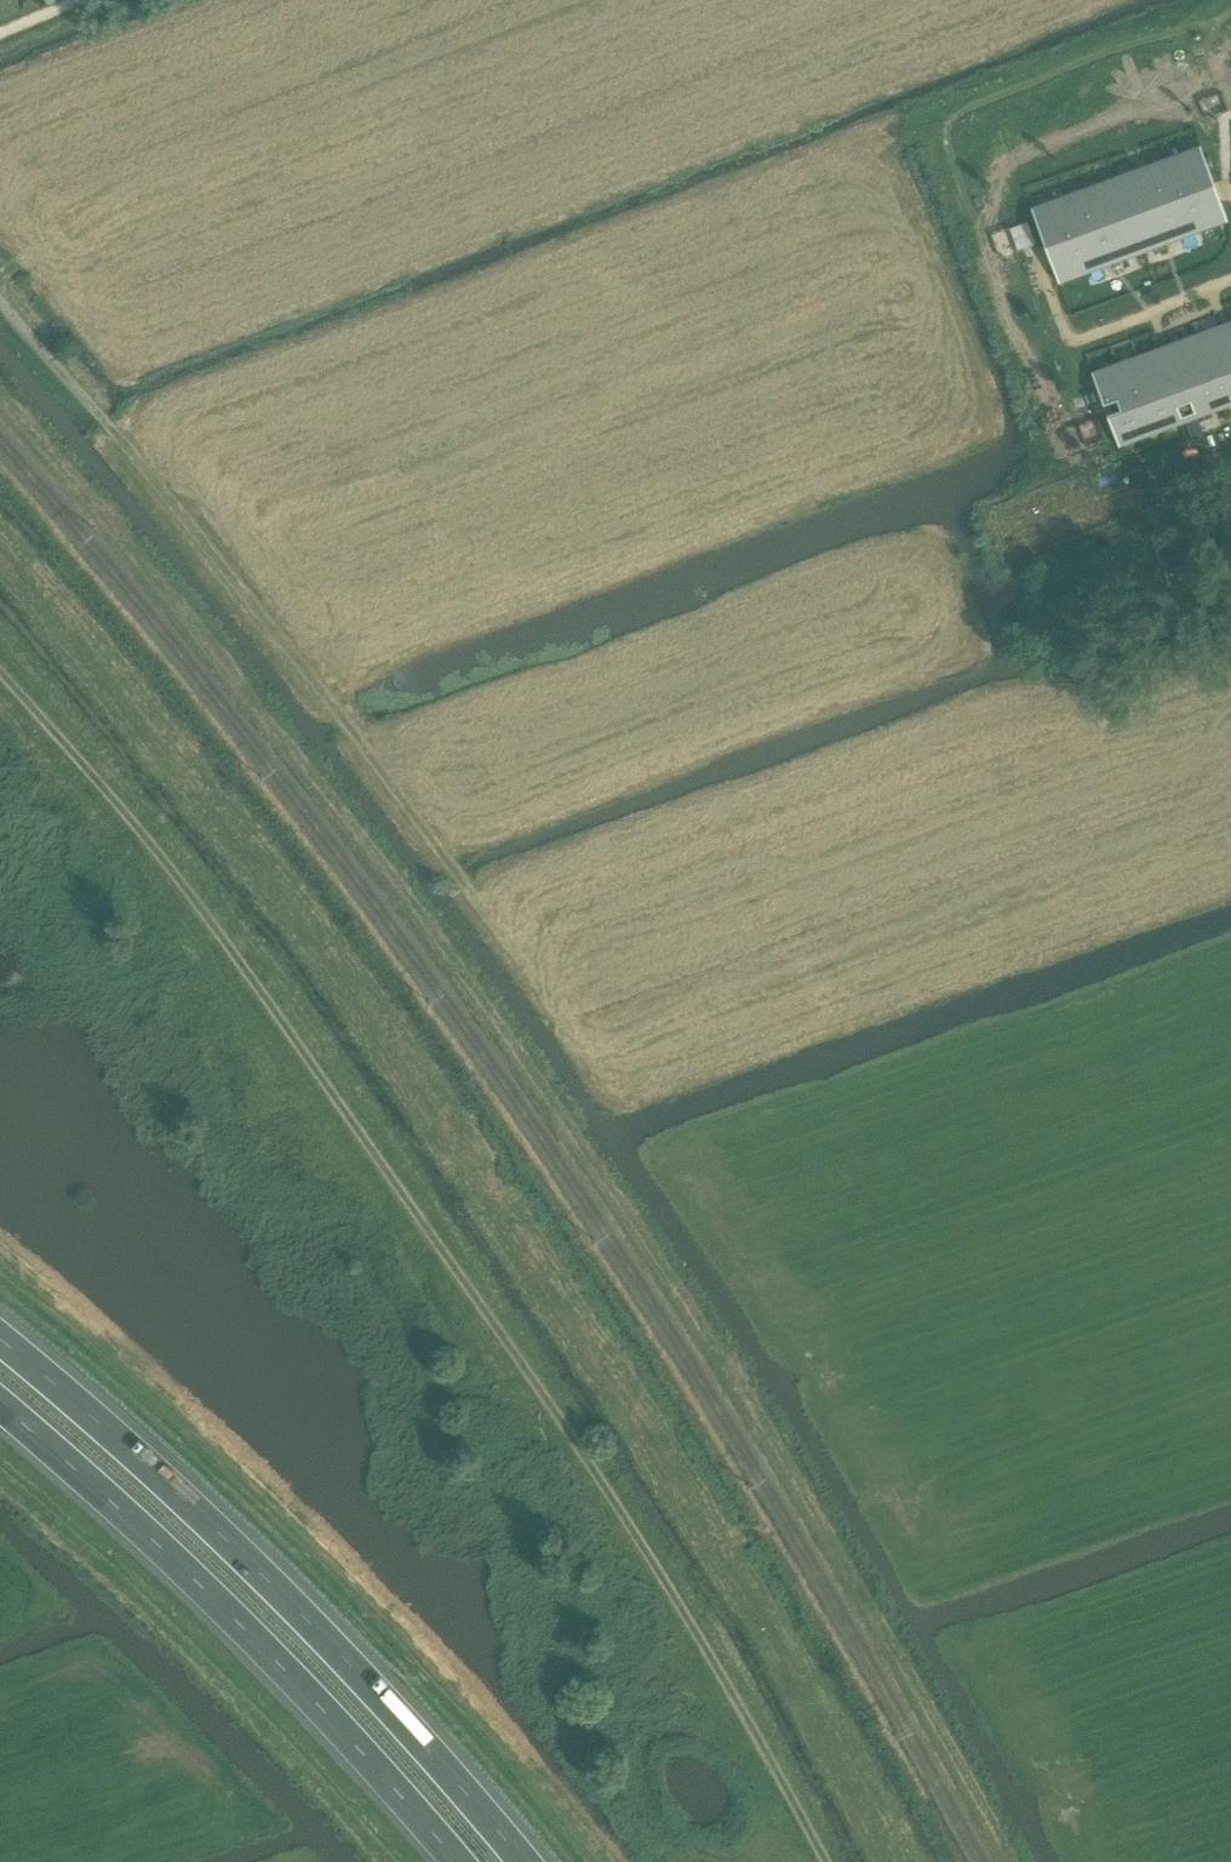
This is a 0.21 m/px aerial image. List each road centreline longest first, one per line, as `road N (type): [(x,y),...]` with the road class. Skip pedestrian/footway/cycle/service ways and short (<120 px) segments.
road 1 (track): [(825,1861),(566,1423),(191,889),(0,675)]
road 2 (trunk): [(523,1861),(312,1623),(160,1475),(0,1340)]
road 3 (trunk): [(0,1408),(119,1509),(285,1669),(451,1861)]

